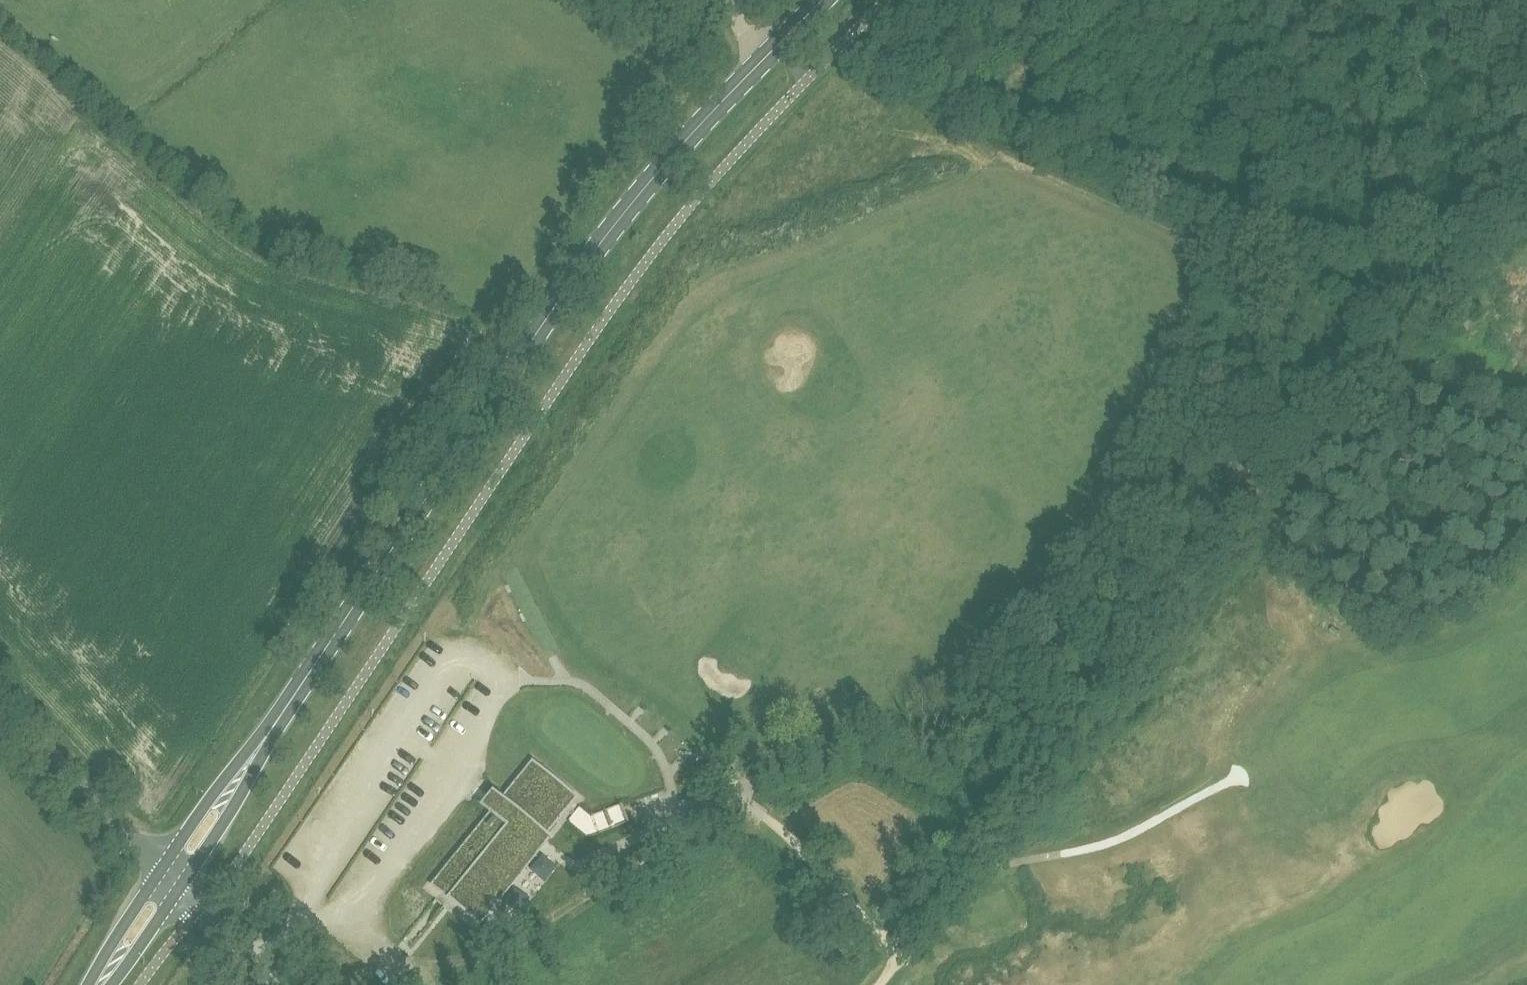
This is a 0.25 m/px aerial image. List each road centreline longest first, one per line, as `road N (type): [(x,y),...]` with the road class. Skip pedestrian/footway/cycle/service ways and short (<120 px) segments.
road 1 (secondary): [(311,671),(620,221),(824,0)]
road 2 (secondary): [(178,886),(251,780),(311,671)]
road 3 (secondary): [(311,671),(162,868)]
road 4 (unclassified): [(162,868),(0,701)]
road 5 (tertiary): [(279,984),(178,886)]
road 6 (secondary): [(162,868),(89,984)]

